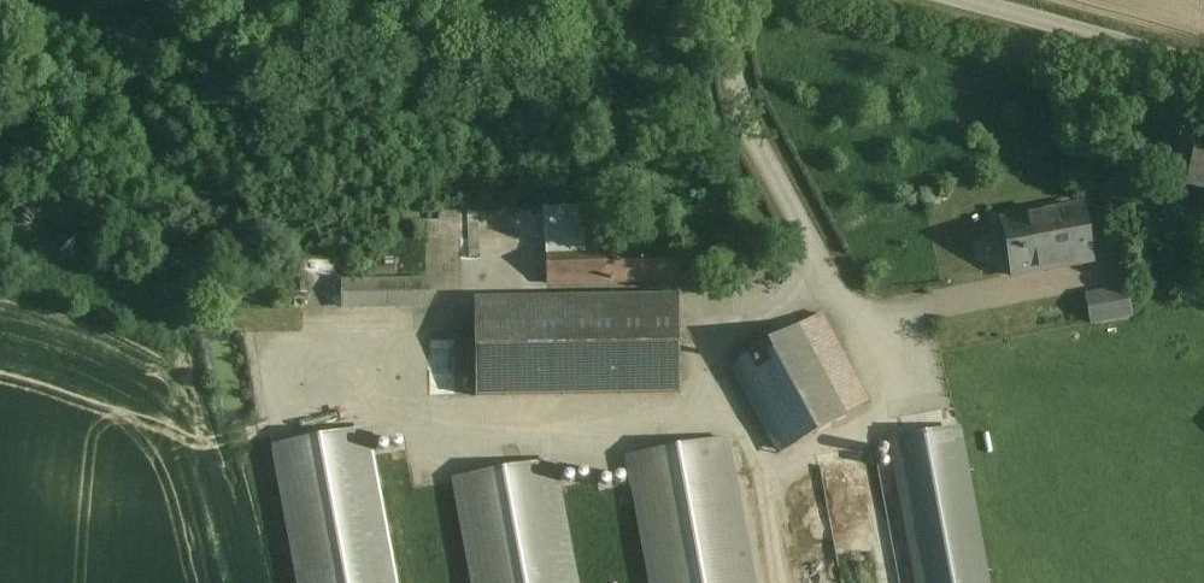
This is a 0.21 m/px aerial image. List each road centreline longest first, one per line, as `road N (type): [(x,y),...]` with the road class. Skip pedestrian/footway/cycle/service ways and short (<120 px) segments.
road 1 (unclassified): [(954,0),(1203,67)]

